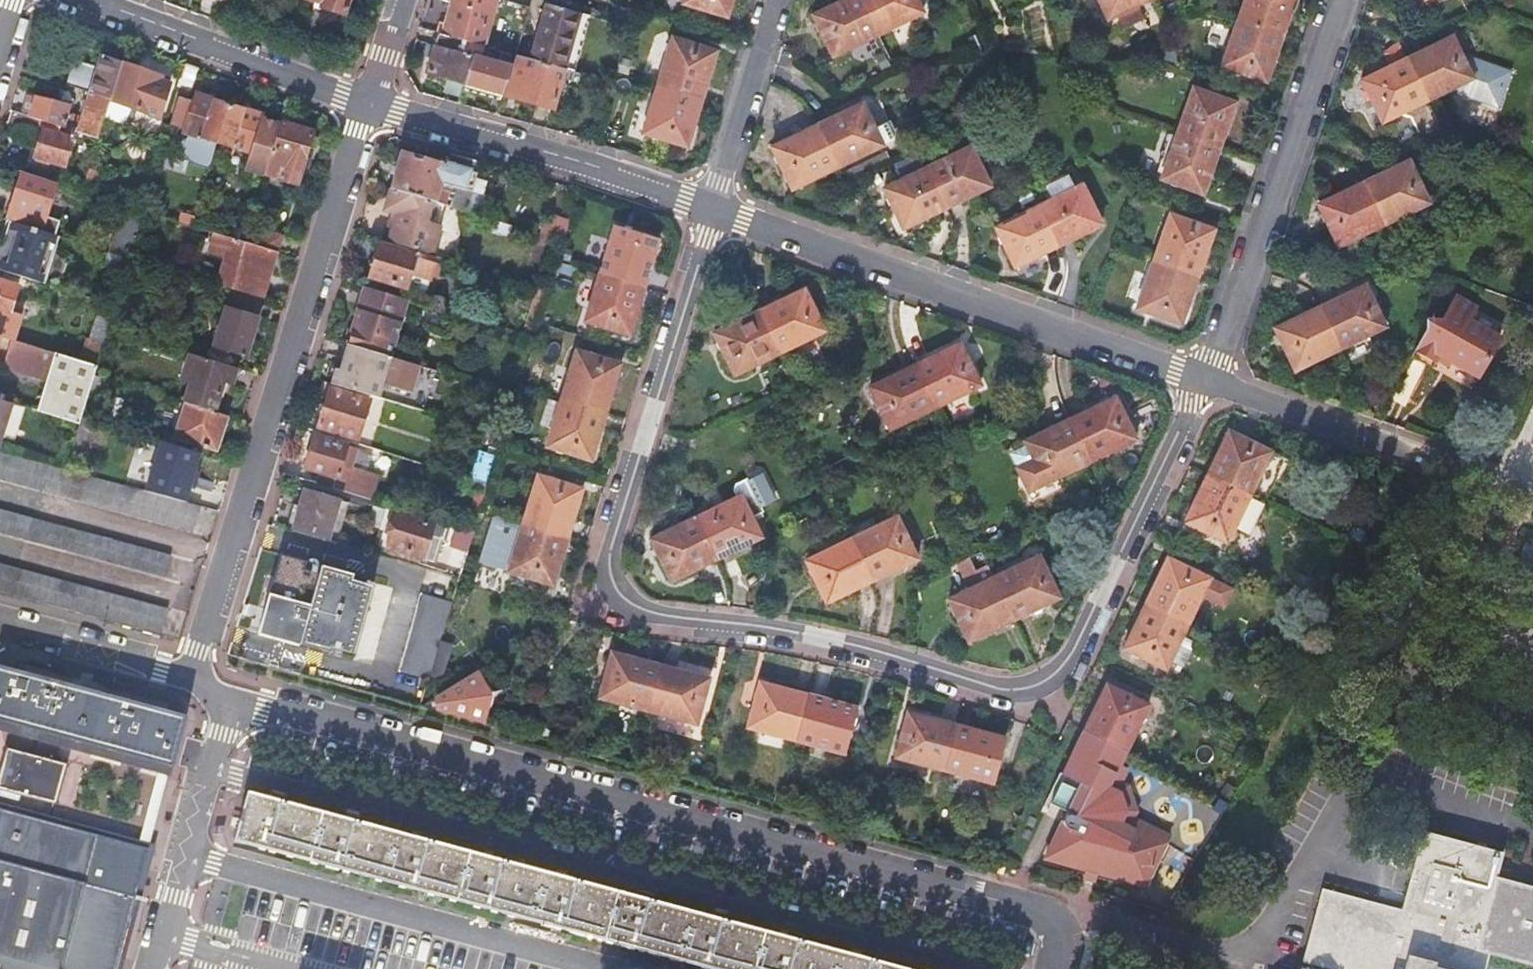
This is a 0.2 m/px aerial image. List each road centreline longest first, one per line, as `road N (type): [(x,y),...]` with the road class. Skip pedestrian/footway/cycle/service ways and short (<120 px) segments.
road 1 (residential): [(714,207),(610,554),(617,593),(643,610),(825,638),(1003,690),(1042,685),(1072,650),(1205,379)]
road 2 (residential): [(229,700),(1067,927),(1056,968)]
road 3 (residential): [(370,105),(190,677)]
road 4 (residential): [(714,207),(1205,379)]
road 5 (residential): [(598,968),(188,857)]
road 6 (residential): [(1344,0),(1205,379)]
road 7 (residential): [(370,105),(714,207)]
road 8 (residential): [(85,0),(370,105)]
road 9 (residential): [(1205,379),(1436,456)]
road 10 (residential): [(714,207),(777,0)]
road 11 (residential): [(0,624),(190,677)]
road 12 (residential): [(229,700),(188,857)]

